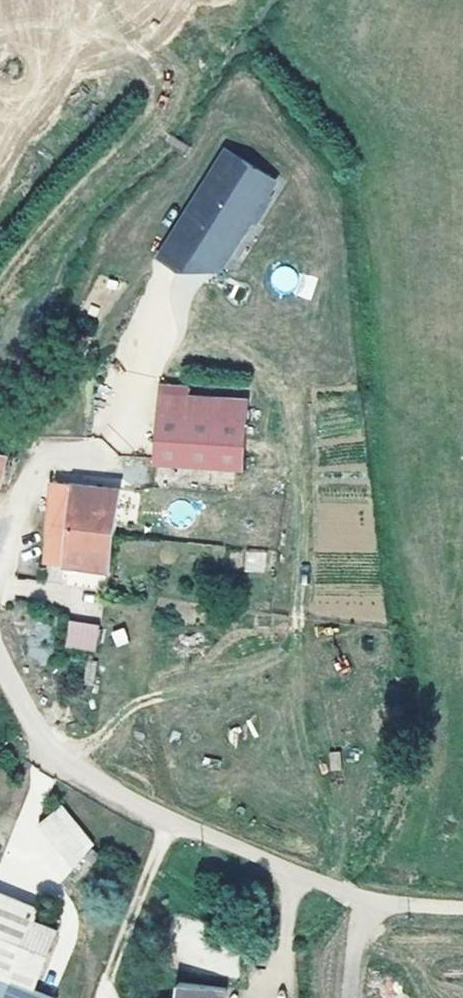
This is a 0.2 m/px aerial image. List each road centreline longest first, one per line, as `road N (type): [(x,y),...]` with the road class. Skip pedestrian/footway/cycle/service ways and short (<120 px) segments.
road 1 (residential): [(0,665),(33,729),(84,780),(143,815),(331,895),(462,916)]

